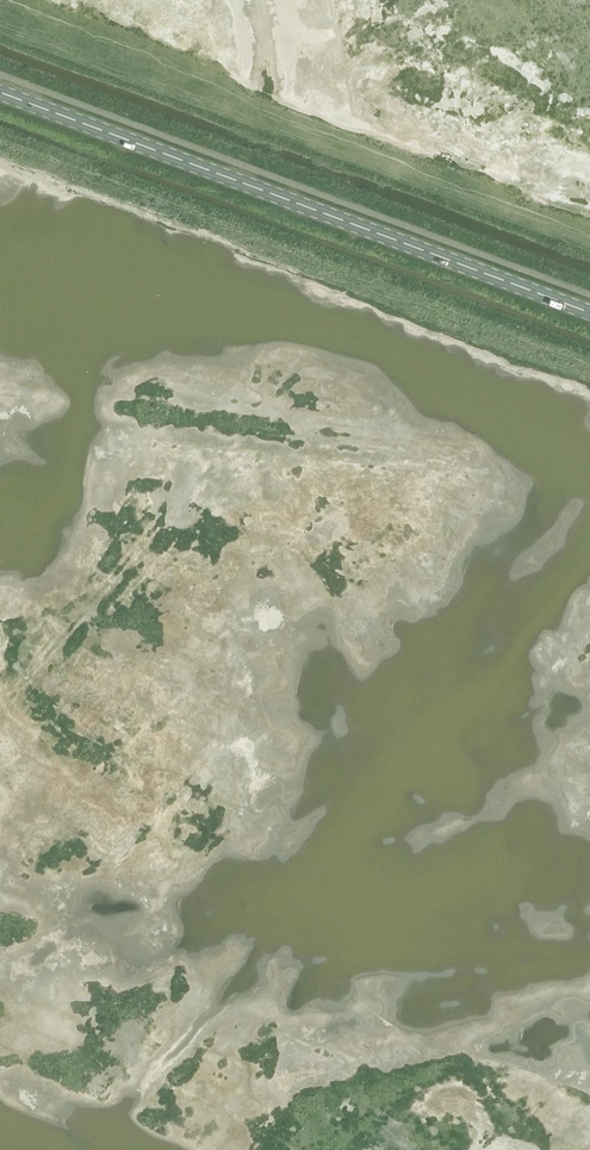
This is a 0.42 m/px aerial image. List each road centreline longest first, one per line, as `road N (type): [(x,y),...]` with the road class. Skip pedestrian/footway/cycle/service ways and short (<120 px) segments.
road 1 (primary): [(589,313),(0,93)]

